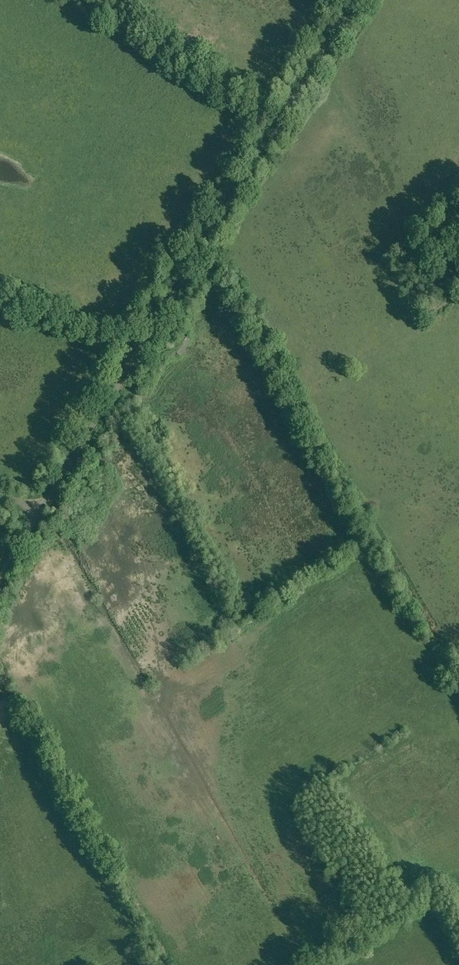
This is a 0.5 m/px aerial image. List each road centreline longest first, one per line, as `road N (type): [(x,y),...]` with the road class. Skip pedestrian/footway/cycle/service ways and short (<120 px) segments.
road 1 (residential): [(358,0),(41,508)]
road 2 (track): [(206,243),(457,664)]

